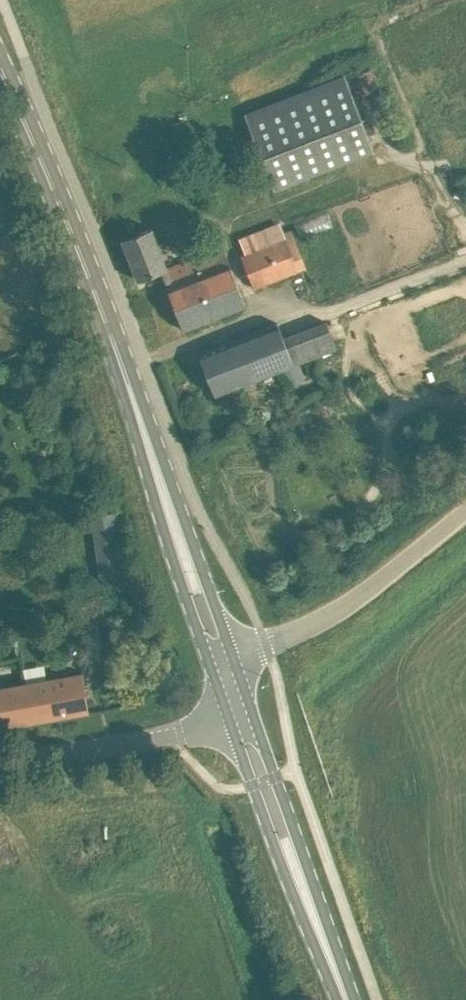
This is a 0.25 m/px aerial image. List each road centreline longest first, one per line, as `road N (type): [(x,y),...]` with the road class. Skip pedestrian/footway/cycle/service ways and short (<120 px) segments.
road 1 (primary): [(124,372),(0,57)]
road 2 (primary): [(350,999),(250,703)]
road 3 (primary): [(228,712),(303,917),(346,999)]
road 4 (primary): [(124,372),(146,470),(213,665)]
road 5 (primary): [(233,656),(124,372)]
road 6 (unclassified): [(233,656),(349,604),(465,510)]
road 7 (unclassified): [(228,712),(156,736),(0,754)]

